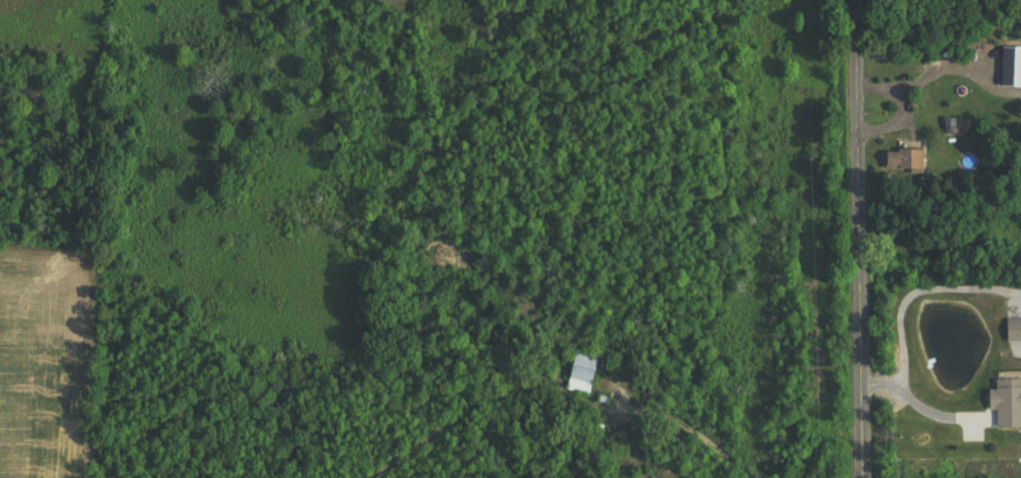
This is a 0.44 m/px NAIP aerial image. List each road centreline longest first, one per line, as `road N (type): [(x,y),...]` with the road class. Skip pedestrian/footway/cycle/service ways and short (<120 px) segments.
road 1 (residential): [(857,0),(862,477)]

